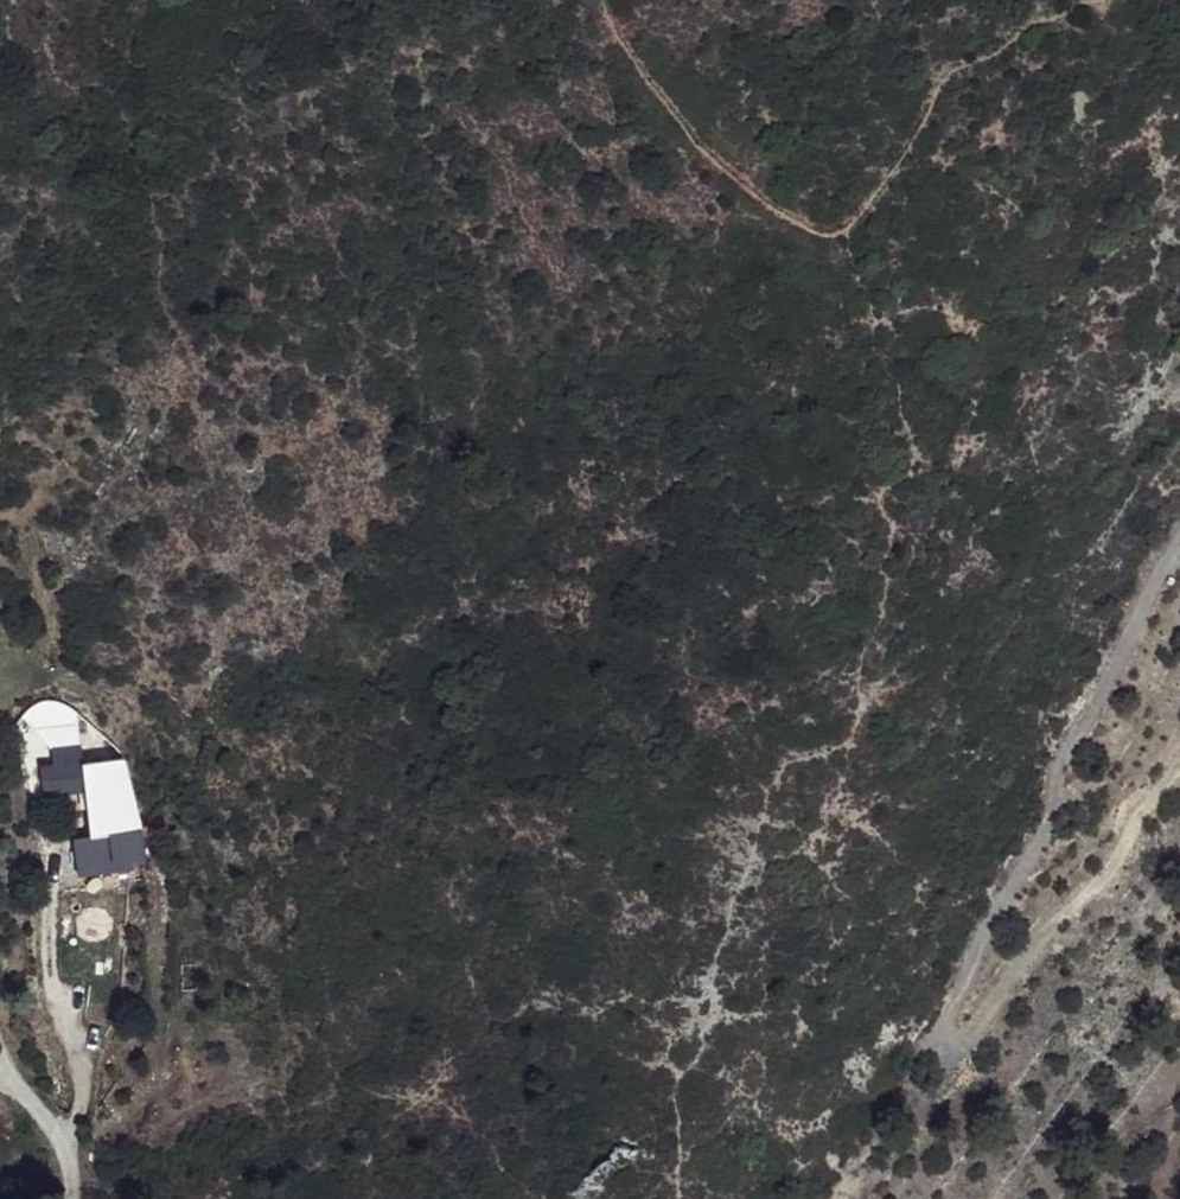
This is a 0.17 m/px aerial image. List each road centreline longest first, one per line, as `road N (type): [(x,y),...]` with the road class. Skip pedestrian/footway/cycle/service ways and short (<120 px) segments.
road 1 (residential): [(73,1198),(69,1145),(7,1076)]

